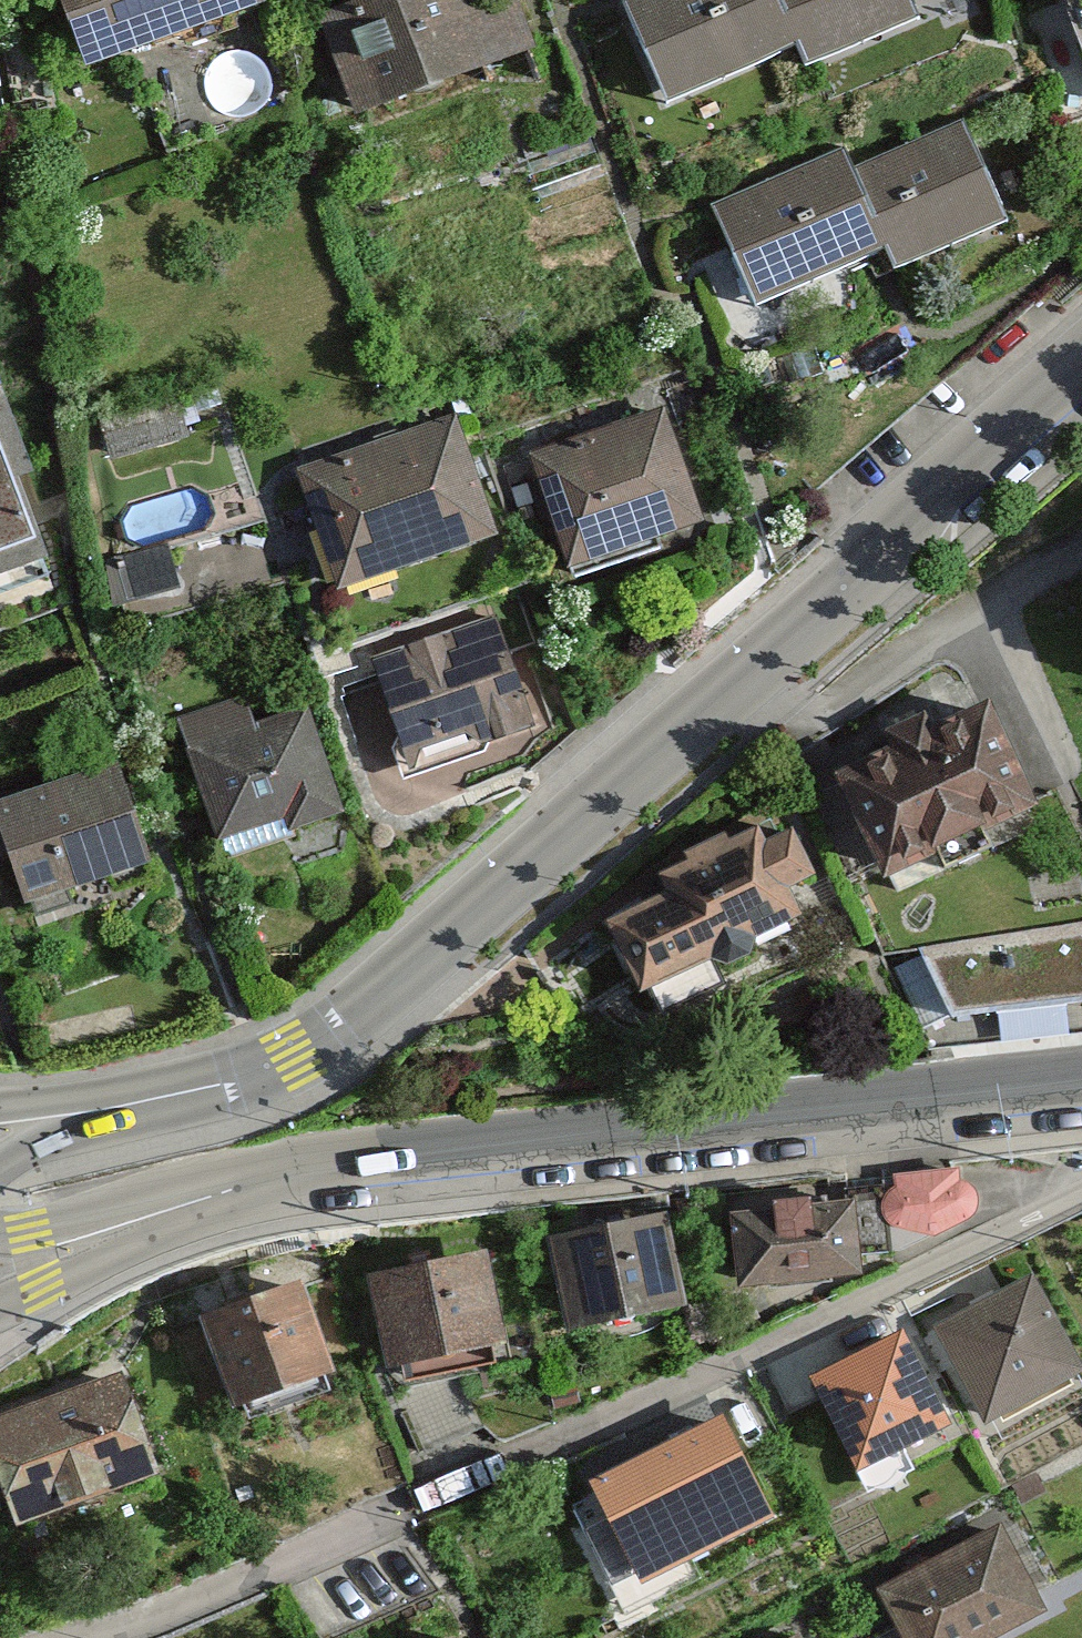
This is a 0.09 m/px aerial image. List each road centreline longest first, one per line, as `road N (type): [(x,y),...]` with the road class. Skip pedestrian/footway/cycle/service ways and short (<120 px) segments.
road 1 (secondary): [(0,1132),(247,1080),(358,1014),(752,674),(1081,368)]
road 2 (tertiary): [(0,1265),(36,1262),(279,1182),(1081,1084)]
road 3 (residential): [(98,1637),(161,1621),(555,1449),(1081,1196)]

